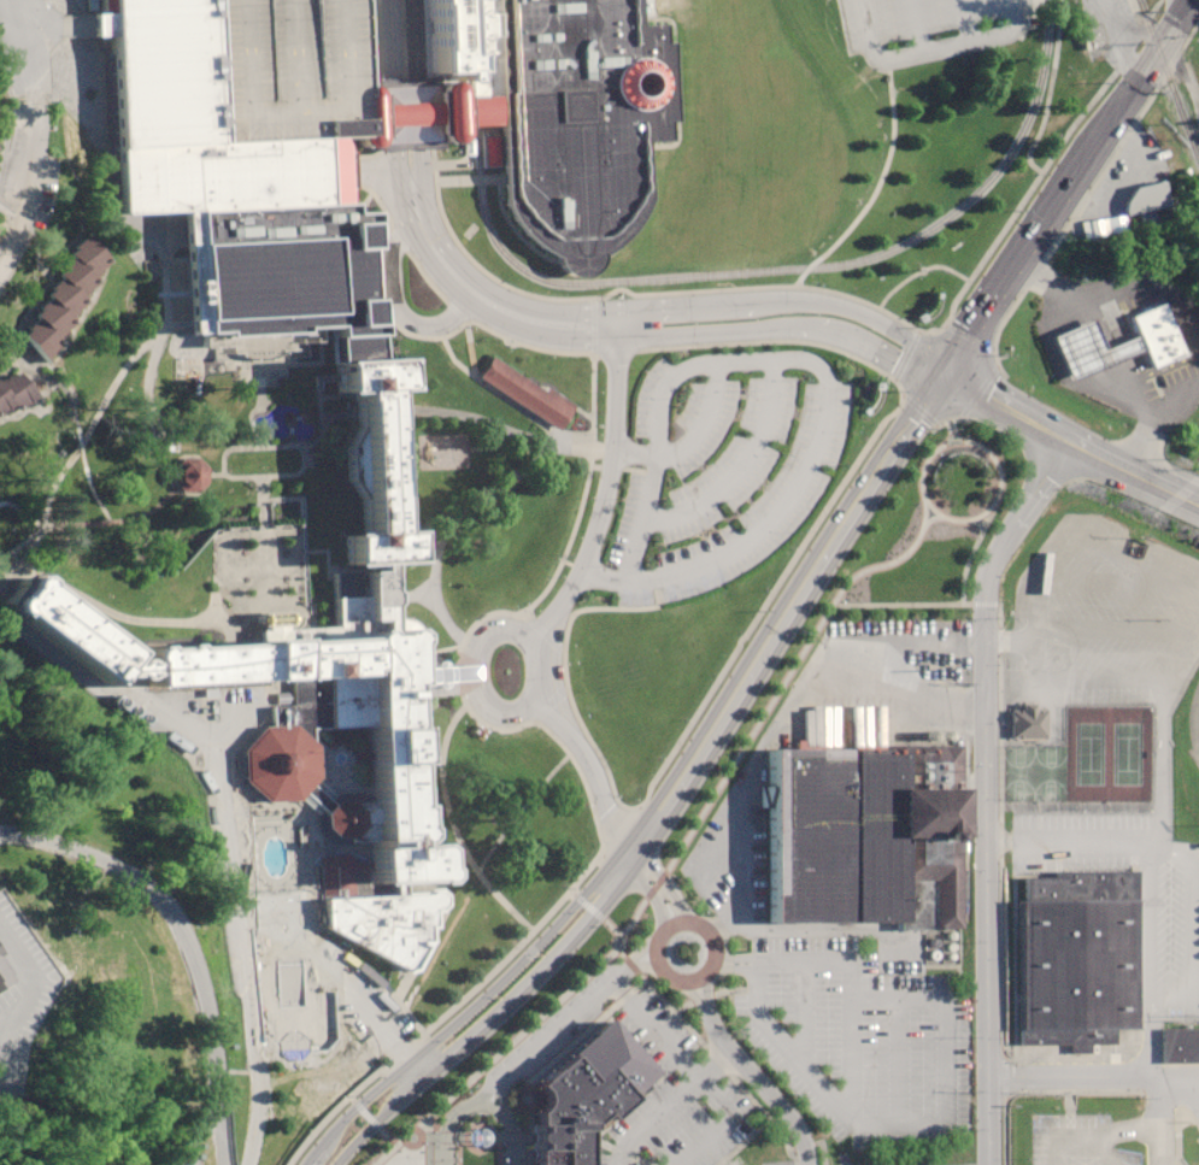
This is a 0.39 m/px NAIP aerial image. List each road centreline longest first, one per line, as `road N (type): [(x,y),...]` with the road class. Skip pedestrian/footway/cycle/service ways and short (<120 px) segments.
road 1 (residential): [(990,1164),(987,583)]
road 2 (secondary): [(677,789),(945,369)]
road 3 (secondary): [(633,853),(322,1146)]
road 4 (secondary): [(423,1078),(566,943),(615,888),(633,853)]
road 5 (residential): [(616,322),(541,320),(481,299),(424,237),(410,171)]
road 6 (primary): [(1198,503),(945,369)]
road 7 (primary): [(945,369),(1098,140)]
road 8 (residential): [(690,979),(712,1029),(790,1116),(805,1164)]
road 9 (residential): [(700,976),(713,958),(709,932),(692,920),(664,928),(654,945),(663,972),(681,981),(700,976)]
road 10 (residential): [(616,322),(792,312)]
road 11 (residential): [(410,171),(398,0)]
road 12 (residential): [(987,583),(1070,435)]
road 13 (primary): [(1098,140),(1191,0)]
road 14 (residential): [(817,312),(848,319),(945,369)]

